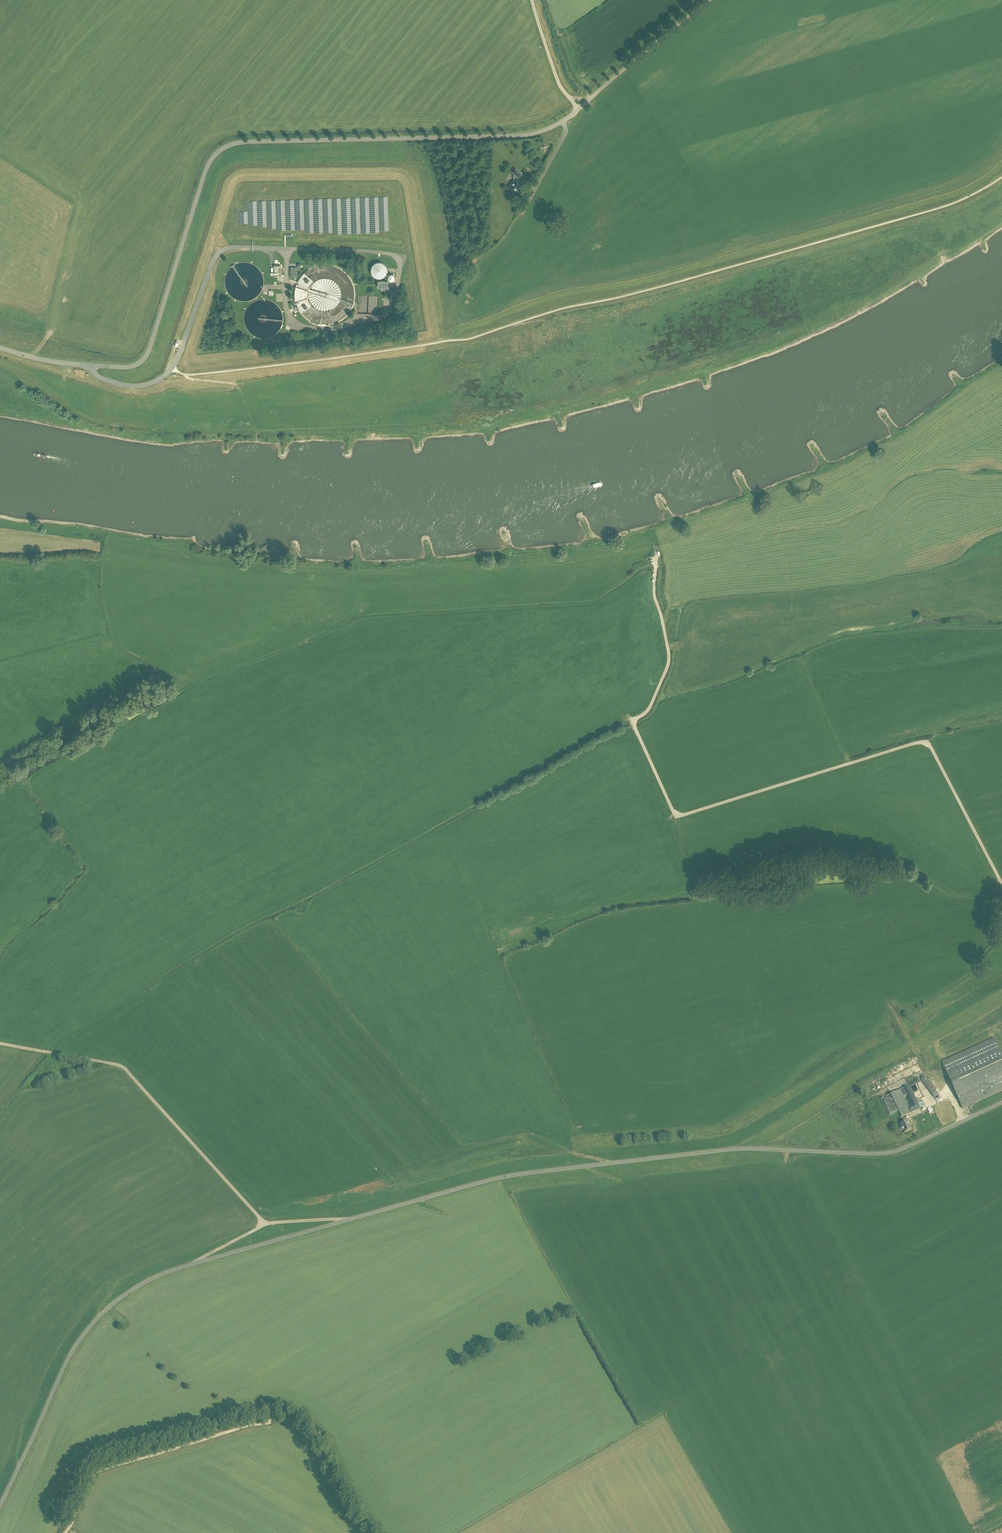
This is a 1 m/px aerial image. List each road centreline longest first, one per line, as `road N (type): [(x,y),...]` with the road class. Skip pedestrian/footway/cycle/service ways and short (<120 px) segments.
road 1 (unclassified): [(85,364),(128,367),(146,356),(205,172),(224,147),(531,134),(564,121),(712,0)]
road 2 (unclassified): [(1001,883),(924,743),(681,815),(672,810),(632,728),(649,713),(666,671),(655,557)]
road 3 (unclassified): [(345,1220),(511,1176),(737,1149),(893,1153),(1001,1103)]
road 4 (track): [(172,367),(226,184),(243,171),(406,173),(439,342)]
road 5 (unclassified): [(264,1224),(123,1069),(0,1044)]
road 6 (unclassified): [(0,1506),(77,1344),(125,1296),(194,1264)]
road 7 (unclassified): [(85,364),(126,385),(162,378),(176,361),(216,255),(252,248)]
road 8 (track): [(67,1532),(96,1472),(271,1422)]
road 9 (unclassified): [(194,1264),(345,1220)]
road 10 (track): [(578,110),(557,79),(532,0)]

